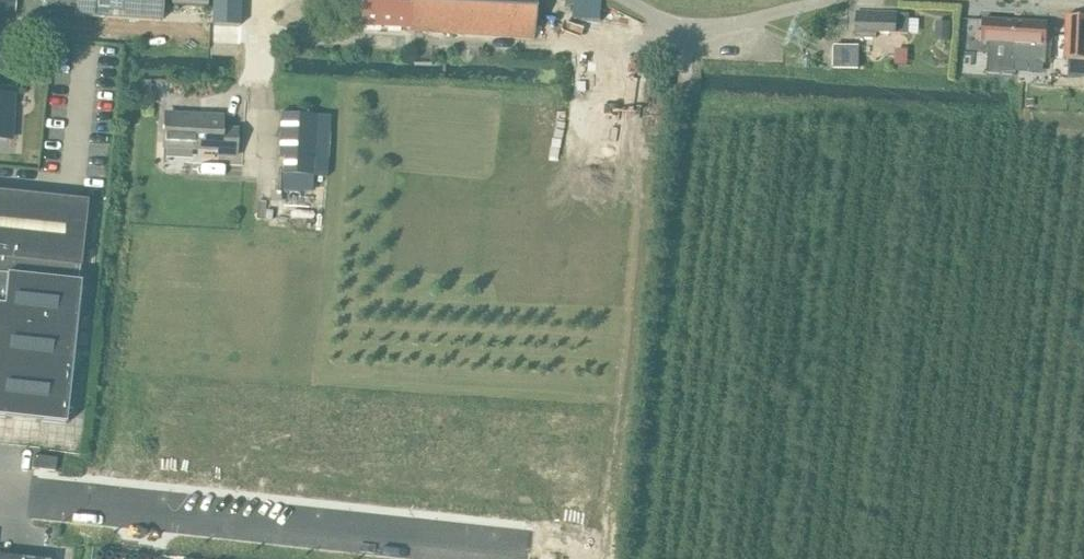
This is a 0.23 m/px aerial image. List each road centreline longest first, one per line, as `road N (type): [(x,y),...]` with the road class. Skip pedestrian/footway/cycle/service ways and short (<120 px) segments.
road 1 (unclassified): [(0,494),(531,549)]

